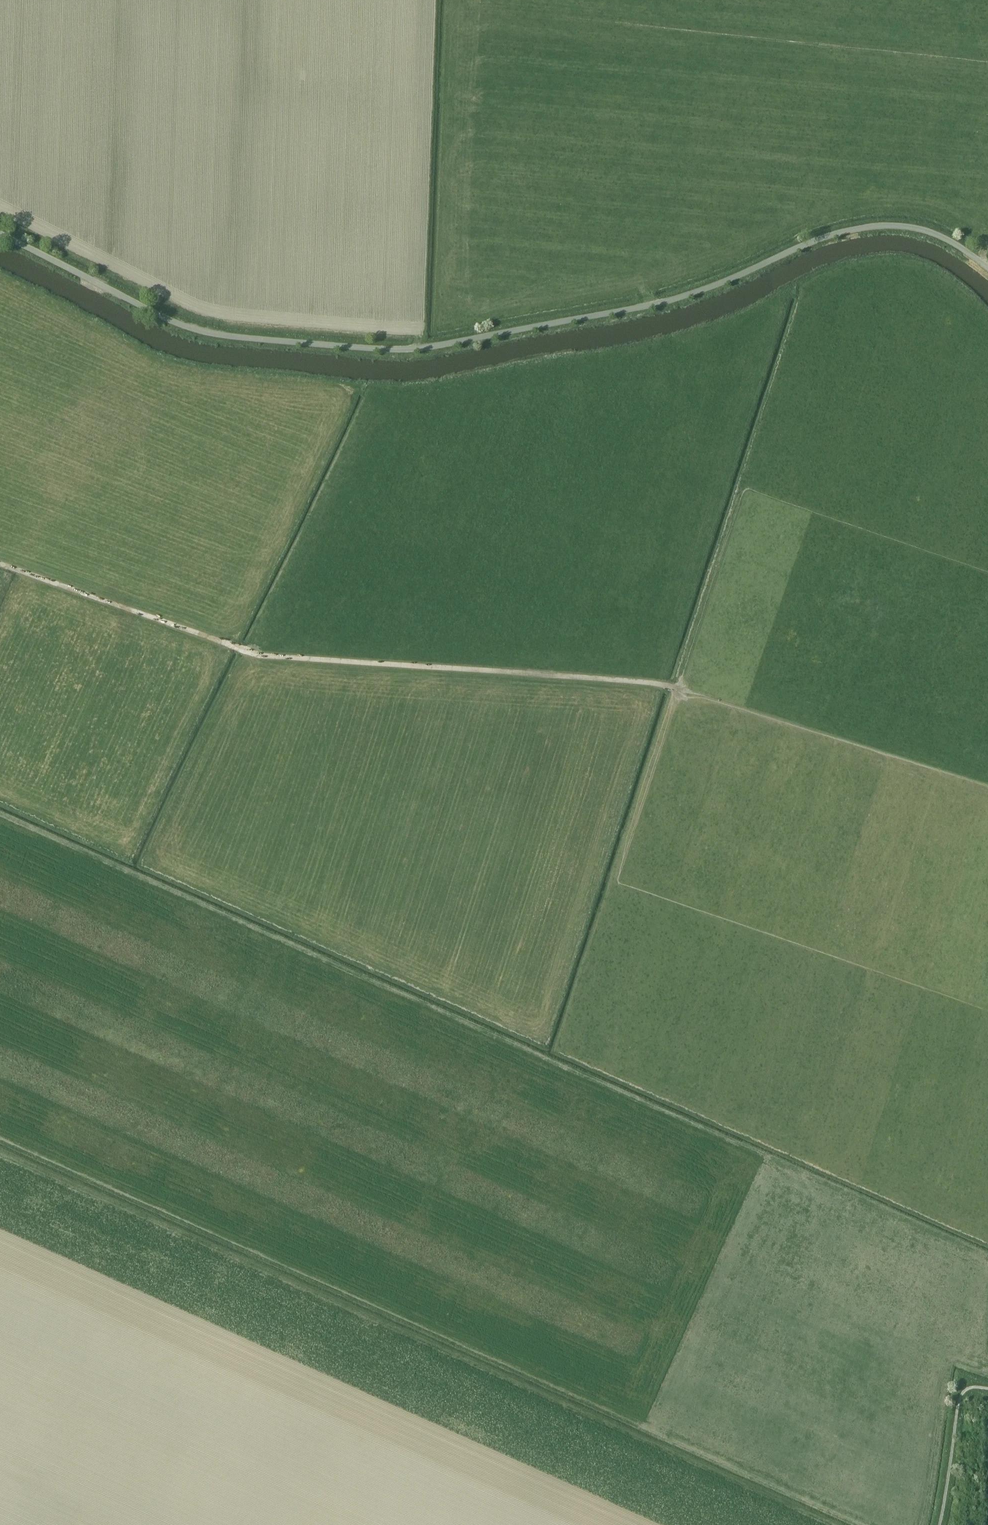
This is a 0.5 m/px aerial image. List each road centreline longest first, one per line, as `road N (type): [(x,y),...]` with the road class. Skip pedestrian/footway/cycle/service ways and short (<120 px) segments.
road 1 (unclassified): [(987,268),(927,231),(864,227),(666,301),(392,350),(203,331),(0,233)]

